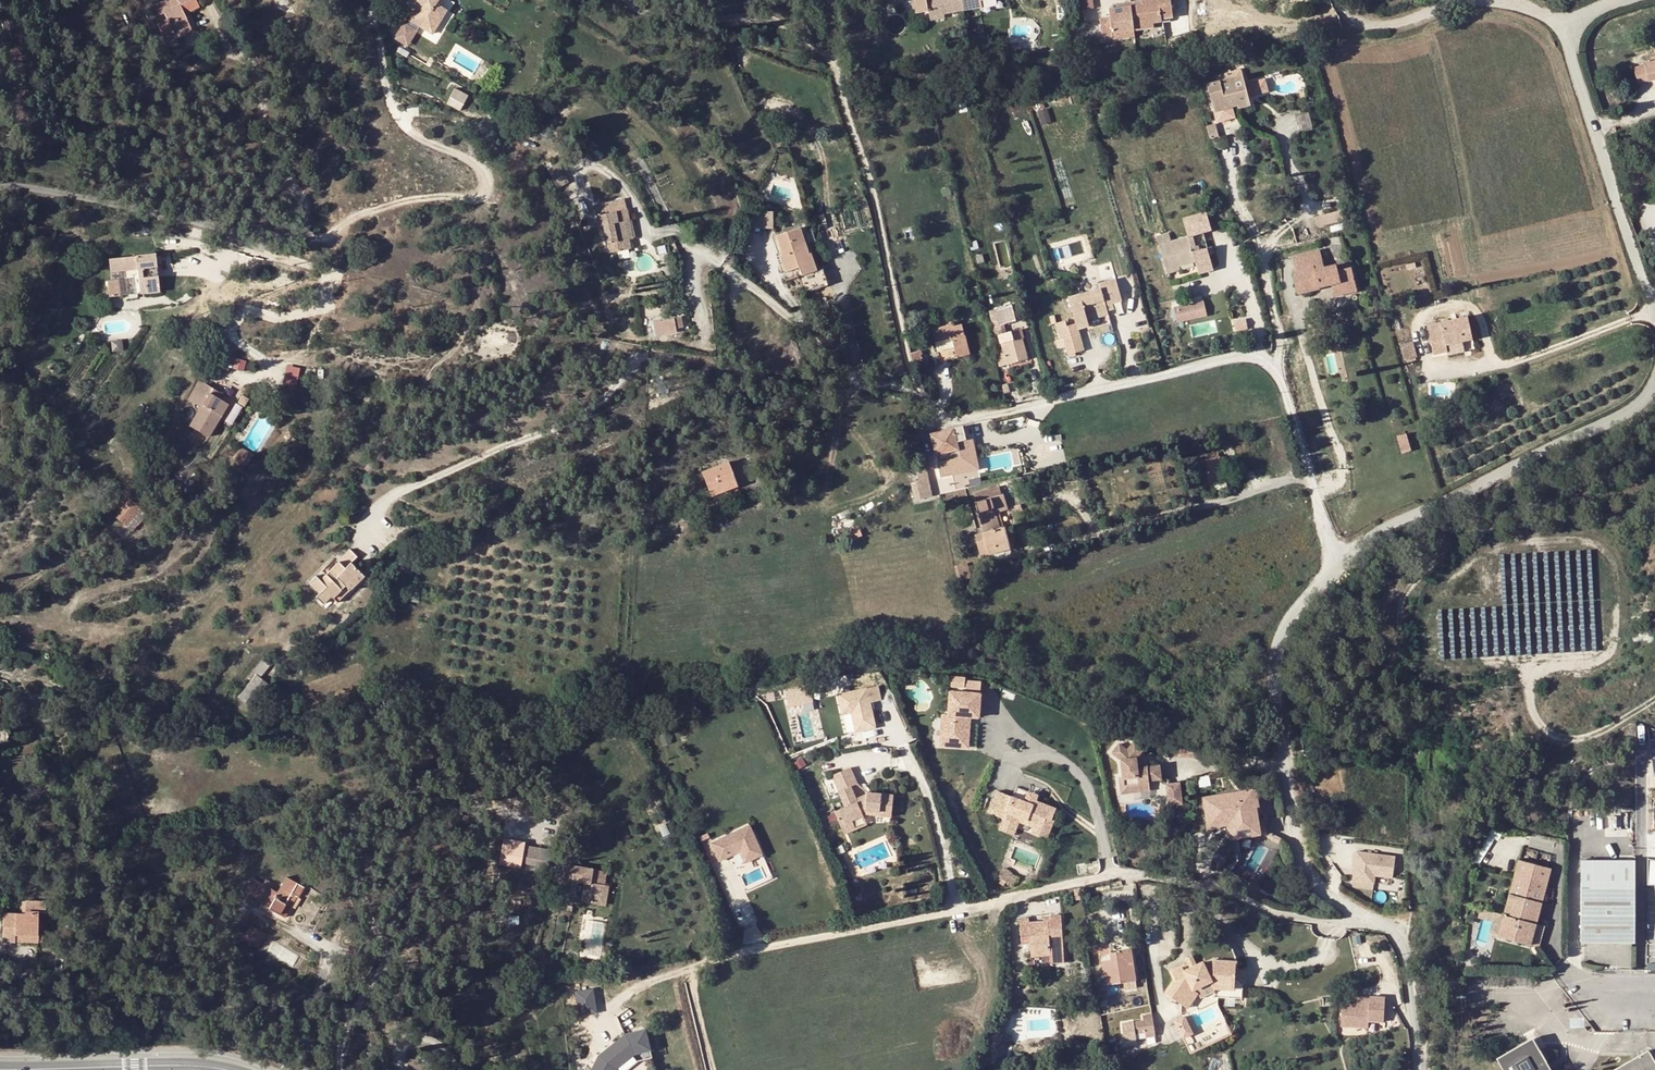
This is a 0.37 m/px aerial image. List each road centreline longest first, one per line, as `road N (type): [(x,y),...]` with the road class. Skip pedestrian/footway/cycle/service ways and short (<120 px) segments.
road 1 (residential): [(1335,546),(1281,372),(1262,356),(966,417),(945,420),(930,406),(900,328),(873,184),(841,90),(825,4)]
road 2 (residential): [(713,1069),(694,973),(738,953),(1131,875),(1327,923),(1364,913)]
road 3 (unclassified): [(1364,913),(1306,864),(1274,689),(1272,660),(1284,629),(1335,546)]
road 4 (unclassified): [(1335,546),(1376,535),(1595,428),(1641,402),(1654,381)]
road 5 (unclassified): [(1654,310),(1568,28),(1591,8),(1625,0)]
road 6 (residential): [(0,186),(315,238)]
road 7 (tertiary): [(200,1067),(0,1064)]
road 8 (unclassified): [(1415,1069),(1404,949),(1393,929),(1364,913)]

